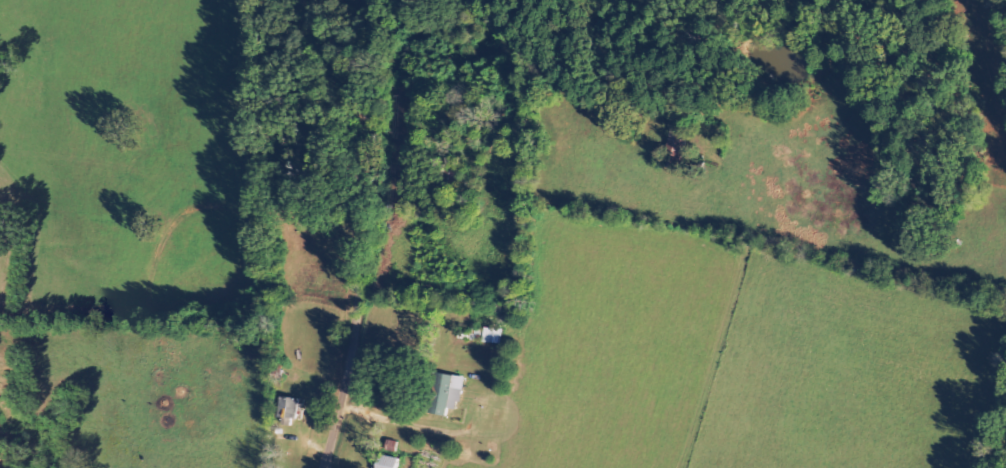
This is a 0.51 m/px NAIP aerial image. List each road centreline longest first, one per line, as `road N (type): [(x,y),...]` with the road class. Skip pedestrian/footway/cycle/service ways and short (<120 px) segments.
road 1 (residential): [(327,467),(378,152),(317,0)]

